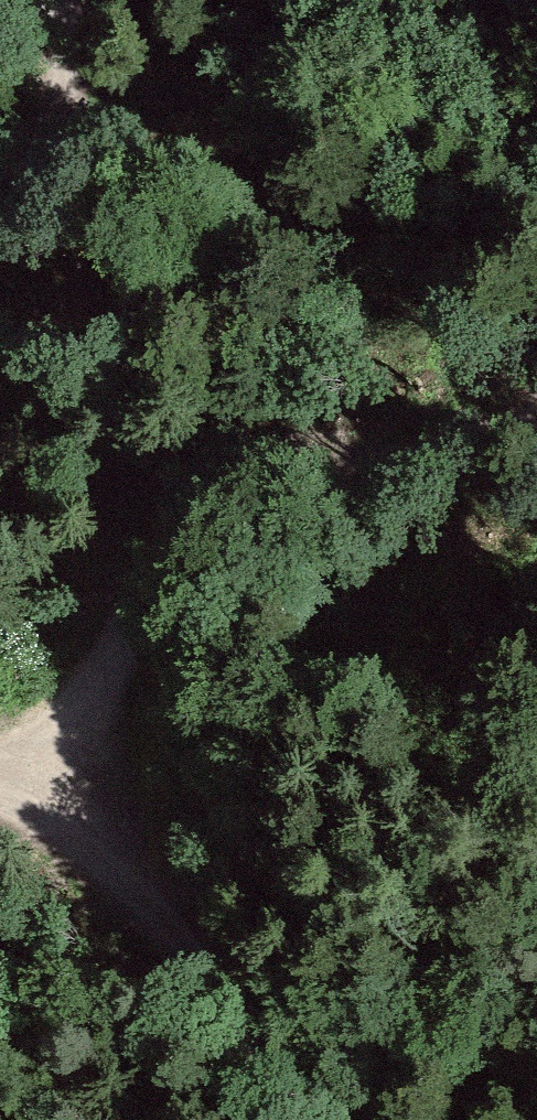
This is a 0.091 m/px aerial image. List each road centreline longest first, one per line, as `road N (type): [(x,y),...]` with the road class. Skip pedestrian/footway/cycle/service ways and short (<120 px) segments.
road 1 (track): [(536,429),(458,460),(330,480),(230,520),(150,592),(94,703),(15,803)]
road 2 (track): [(335,1119),(200,971),(15,803)]
road 3 (track): [(0,214),(64,119),(65,0)]

